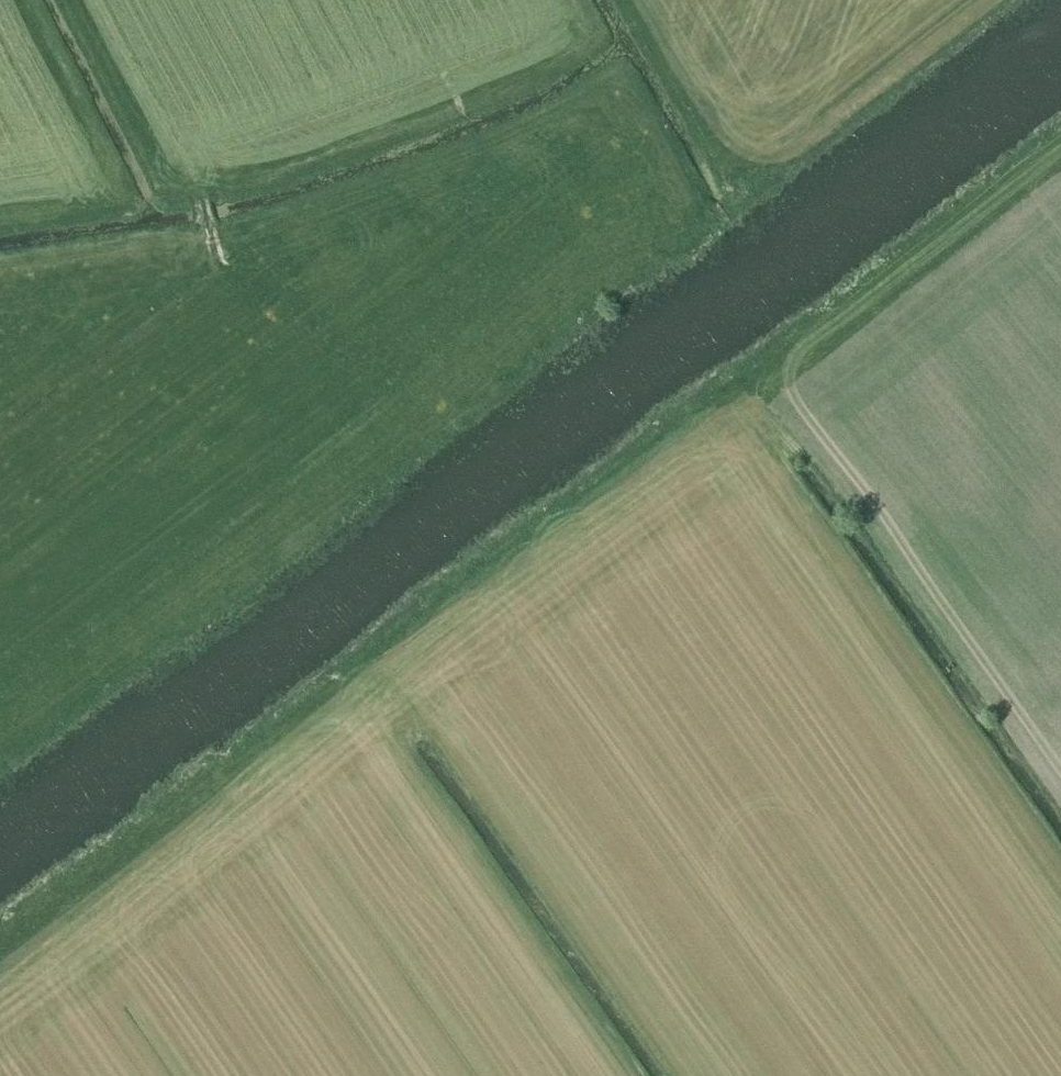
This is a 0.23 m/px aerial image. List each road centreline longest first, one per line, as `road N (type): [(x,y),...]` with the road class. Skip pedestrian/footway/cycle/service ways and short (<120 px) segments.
road 1 (track): [(79,0),(131,105),(182,164),(205,231)]

